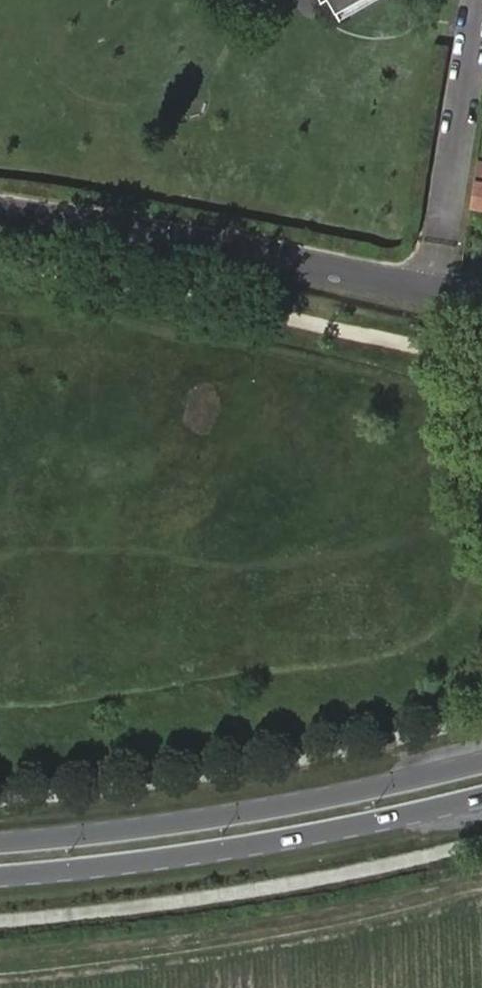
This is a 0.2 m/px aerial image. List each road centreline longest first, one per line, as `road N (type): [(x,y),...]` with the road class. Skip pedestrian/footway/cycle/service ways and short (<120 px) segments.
road 1 (residential): [(0,208),(481,304)]
road 2 (secondary): [(481,764),(225,817),(0,843)]
road 3 (secondary): [(0,876),(250,846),(481,798)]
road 4 (track): [(0,967),(291,930),(481,892)]

